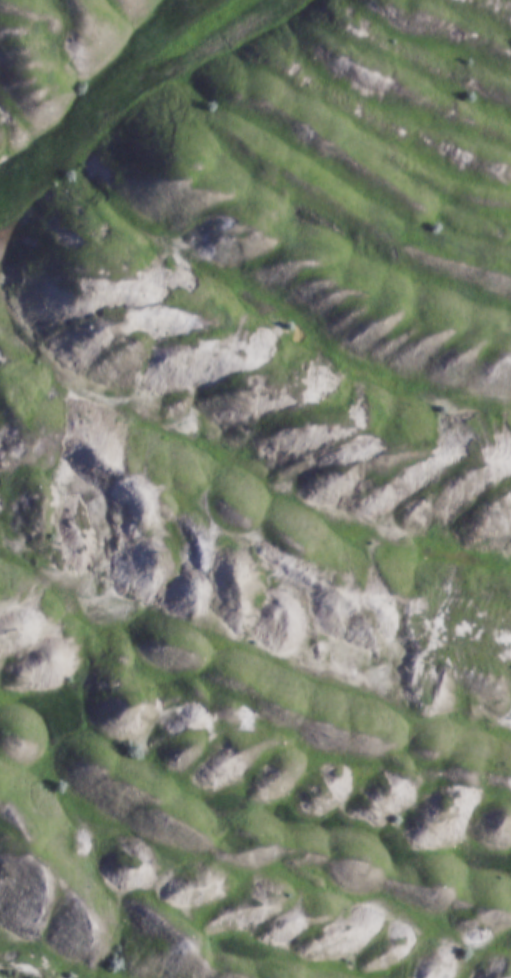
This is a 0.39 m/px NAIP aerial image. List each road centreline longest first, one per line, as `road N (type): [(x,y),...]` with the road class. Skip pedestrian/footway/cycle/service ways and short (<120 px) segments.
road 1 (track): [(246,0),(0,204)]

